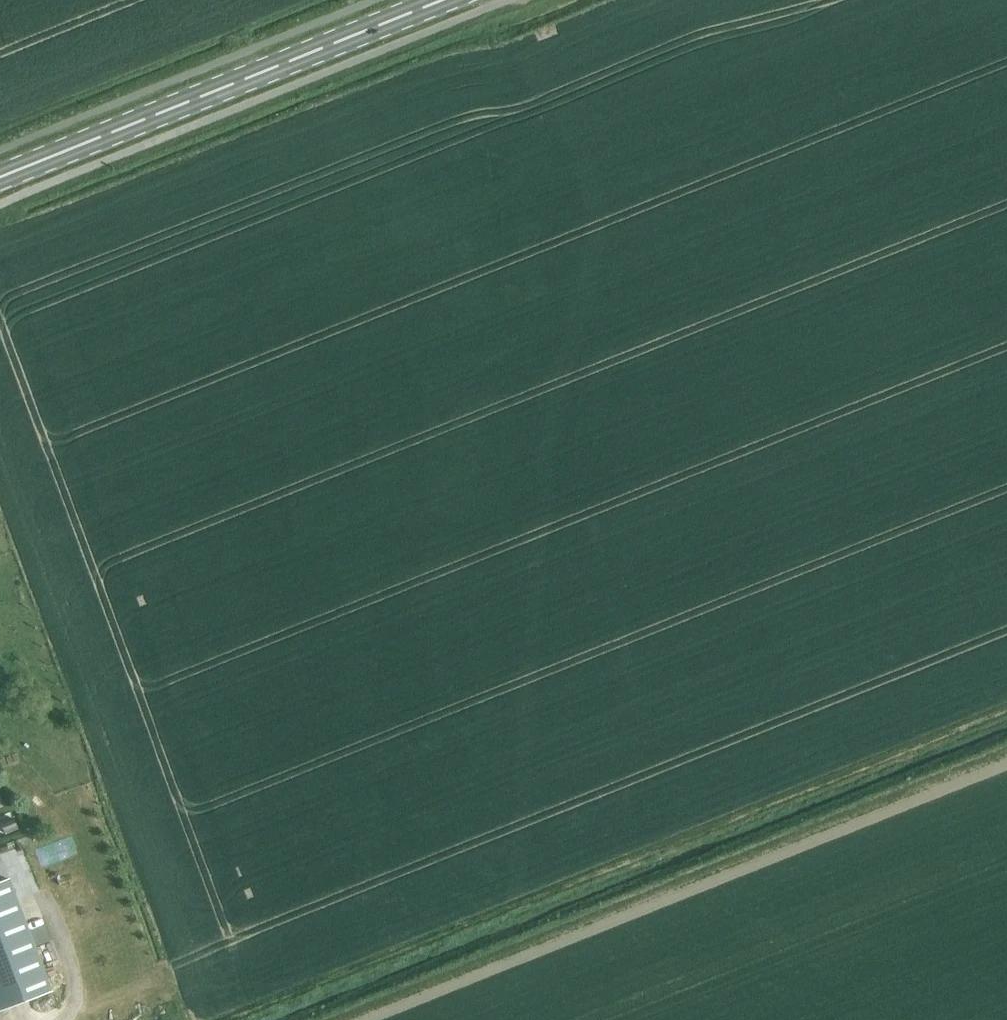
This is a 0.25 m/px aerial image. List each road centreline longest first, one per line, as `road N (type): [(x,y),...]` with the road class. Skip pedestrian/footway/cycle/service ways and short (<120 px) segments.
road 1 (secondary): [(0,178),(448,0)]

